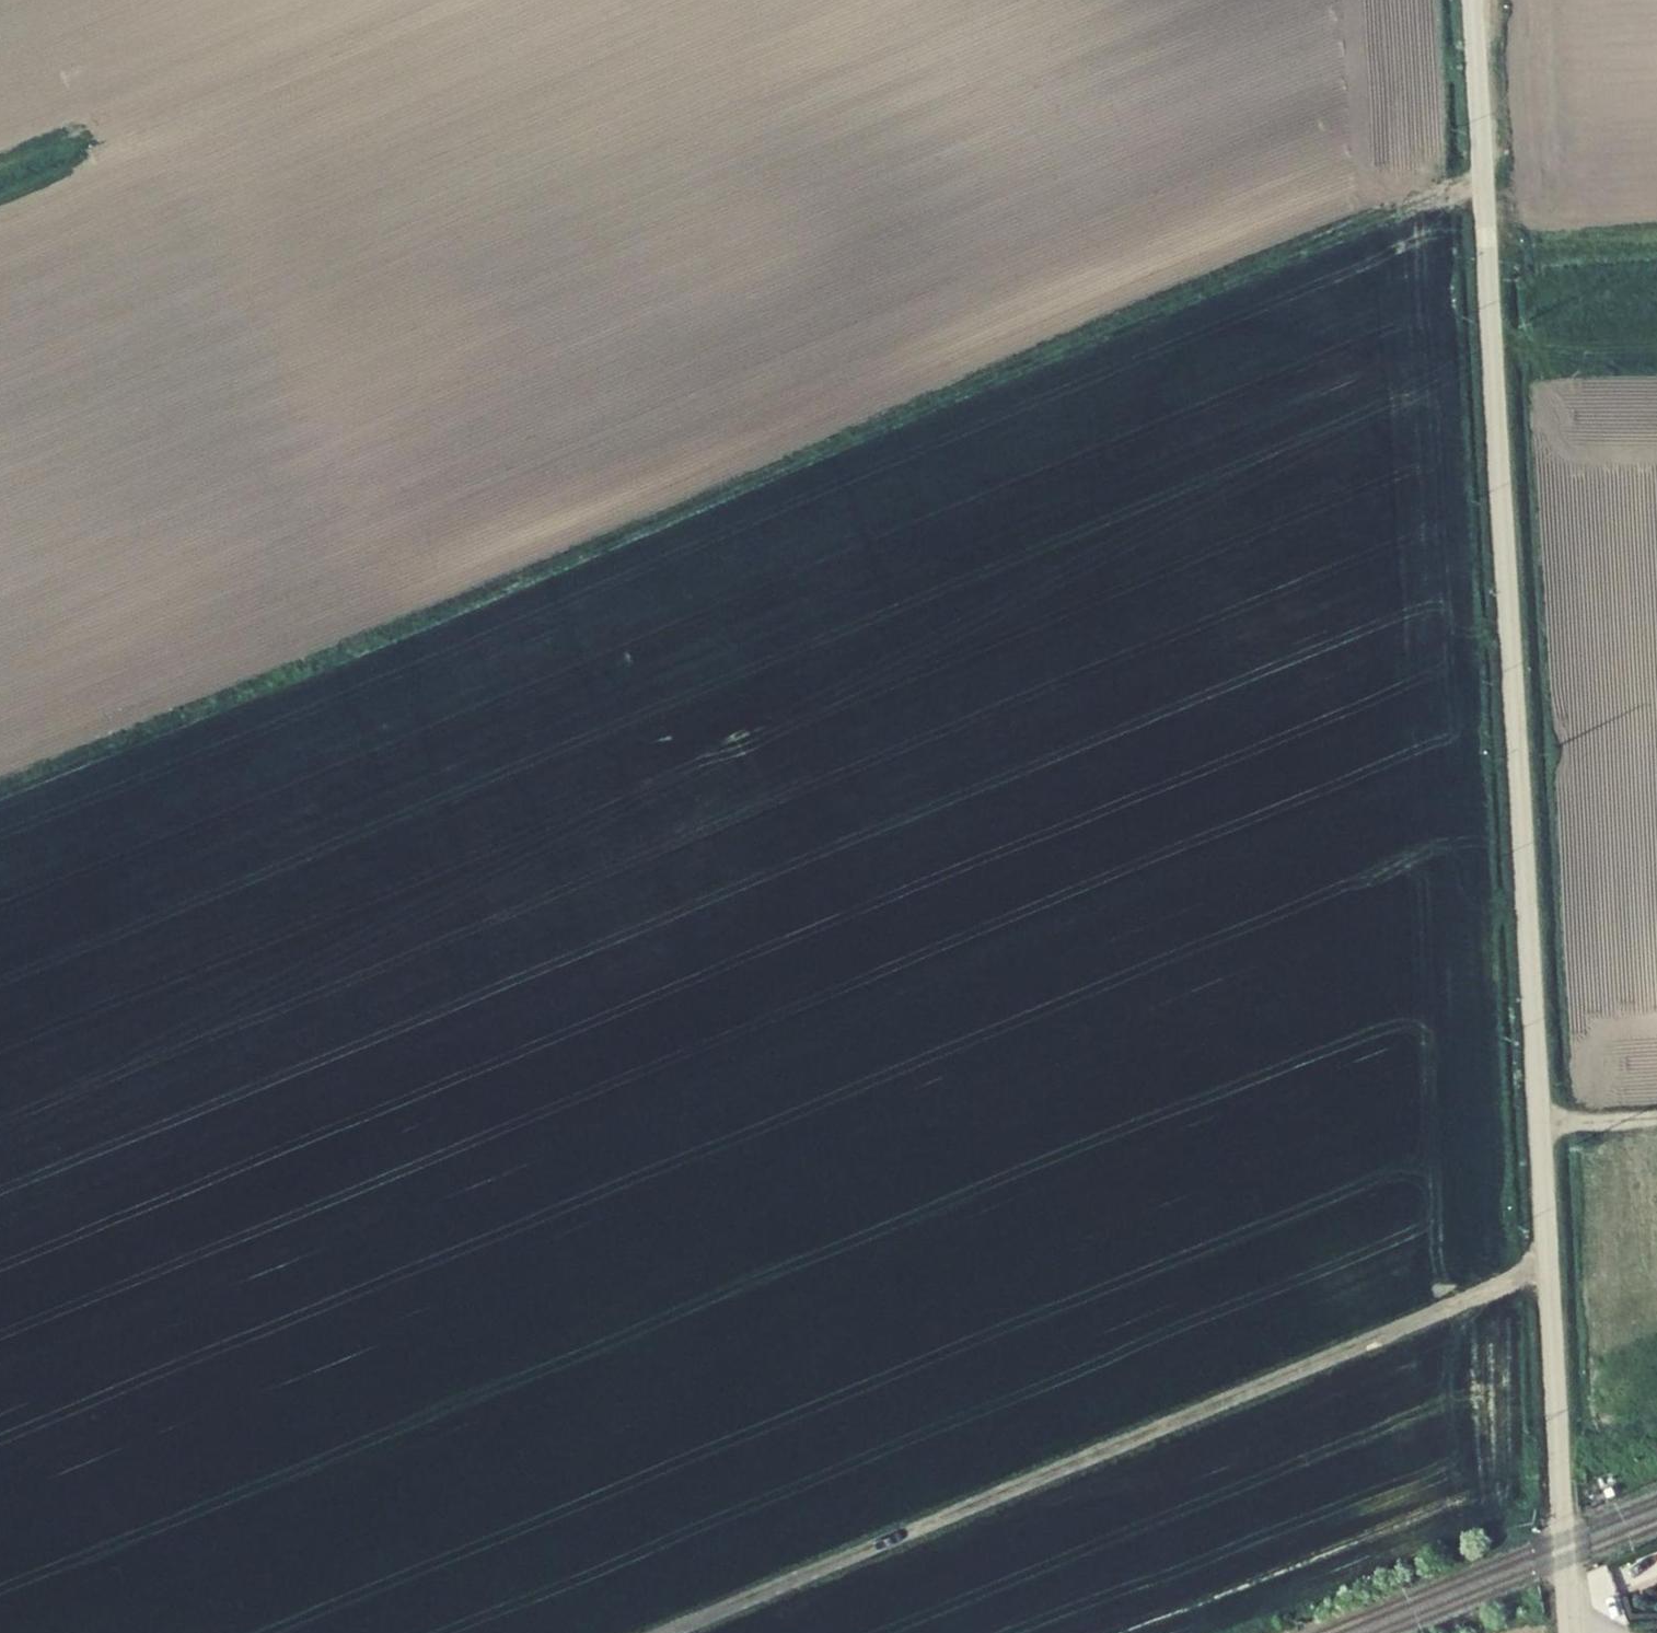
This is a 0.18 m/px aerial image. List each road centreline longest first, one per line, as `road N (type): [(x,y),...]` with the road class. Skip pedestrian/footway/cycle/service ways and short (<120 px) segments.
road 1 (residential): [(1476,0),(1568,1620)]
road 2 (track): [(666,1632),(1548,1268)]

